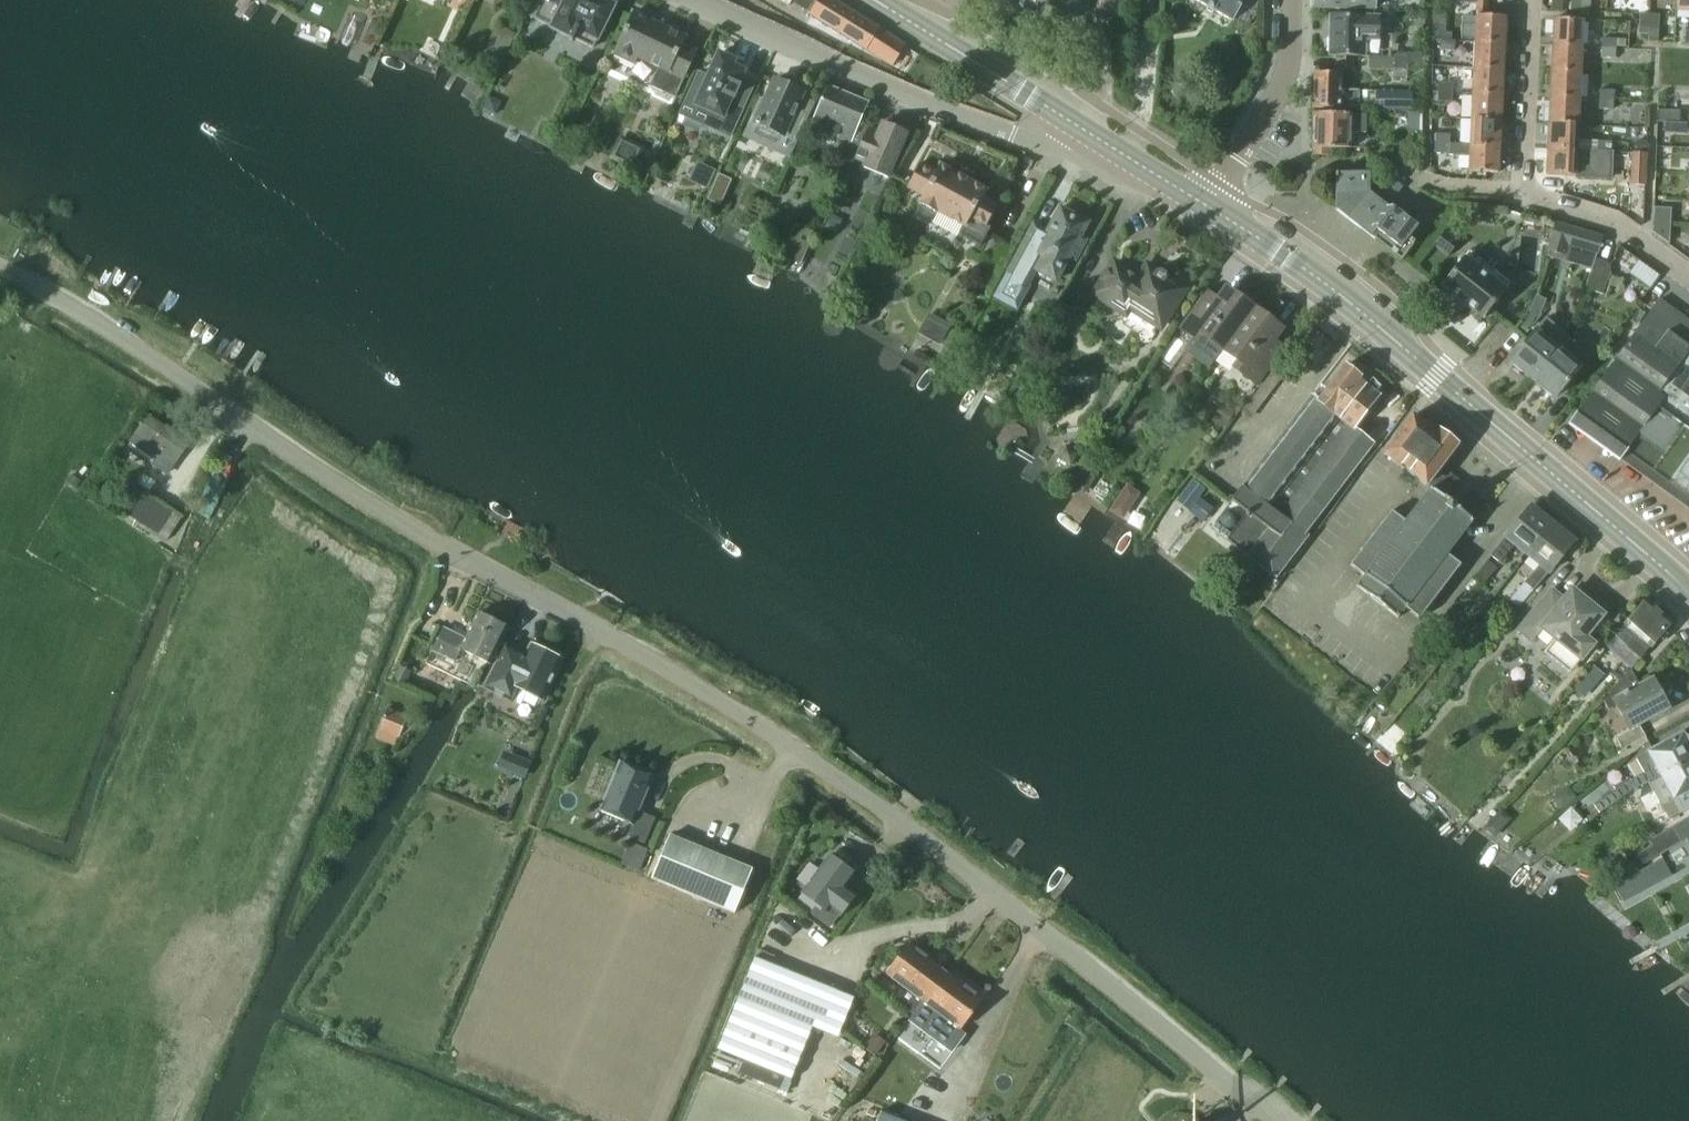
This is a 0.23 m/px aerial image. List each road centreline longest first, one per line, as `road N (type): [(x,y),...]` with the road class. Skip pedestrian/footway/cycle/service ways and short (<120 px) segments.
road 1 (unclassified): [(1276,1120),(991,891),(793,749),(346,487),(0,264)]
road 2 (tertiary): [(1688,597),(1364,315),(1208,205)]
road 3 (track): [(425,1047),(597,629)]
road 4 (residential): [(1081,126),(1069,143),(1026,141),(914,100),(694,0)]
road 5 (residential): [(1688,276),(1622,226),(1521,194),(1531,0)]
road 6 (tertiary): [(1081,126),(877,0)]
road 7 (unclassified): [(1291,0),(1281,93),(1208,205)]
road 8 (tertiary): [(1208,205),(1081,126)]

